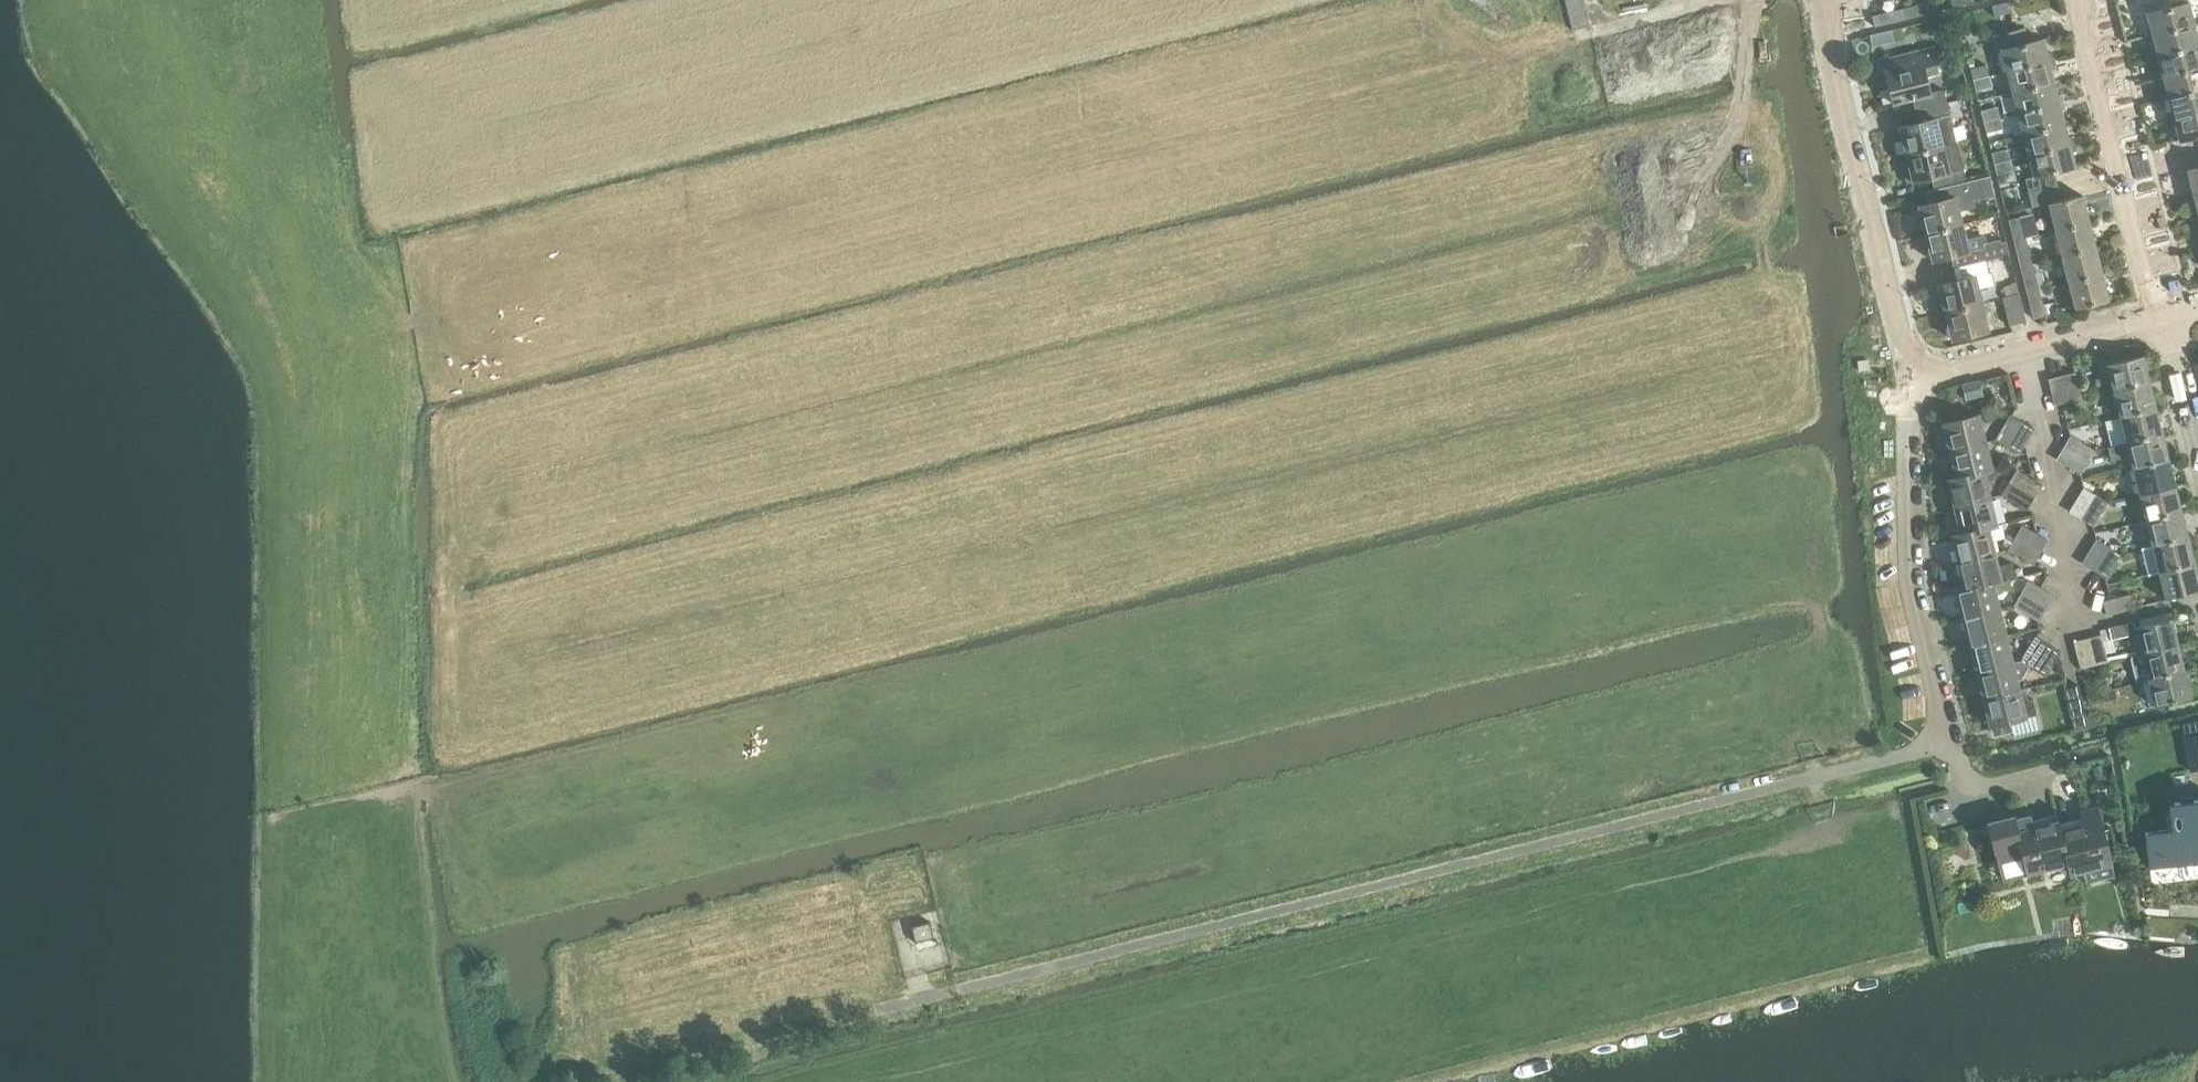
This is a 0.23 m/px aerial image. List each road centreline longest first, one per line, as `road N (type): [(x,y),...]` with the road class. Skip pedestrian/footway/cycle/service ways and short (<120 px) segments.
road 1 (residential): [(2054,766),(1967,790),(1945,728),(1911,581),(1916,376)]
road 2 (residential): [(1916,376),(1832,0)]
road 3 (residential): [(2152,318),(2082,0)]
road 4 (residential): [(1916,376),(2152,318)]
road 5 (residential): [(2197,442),(2166,314)]

